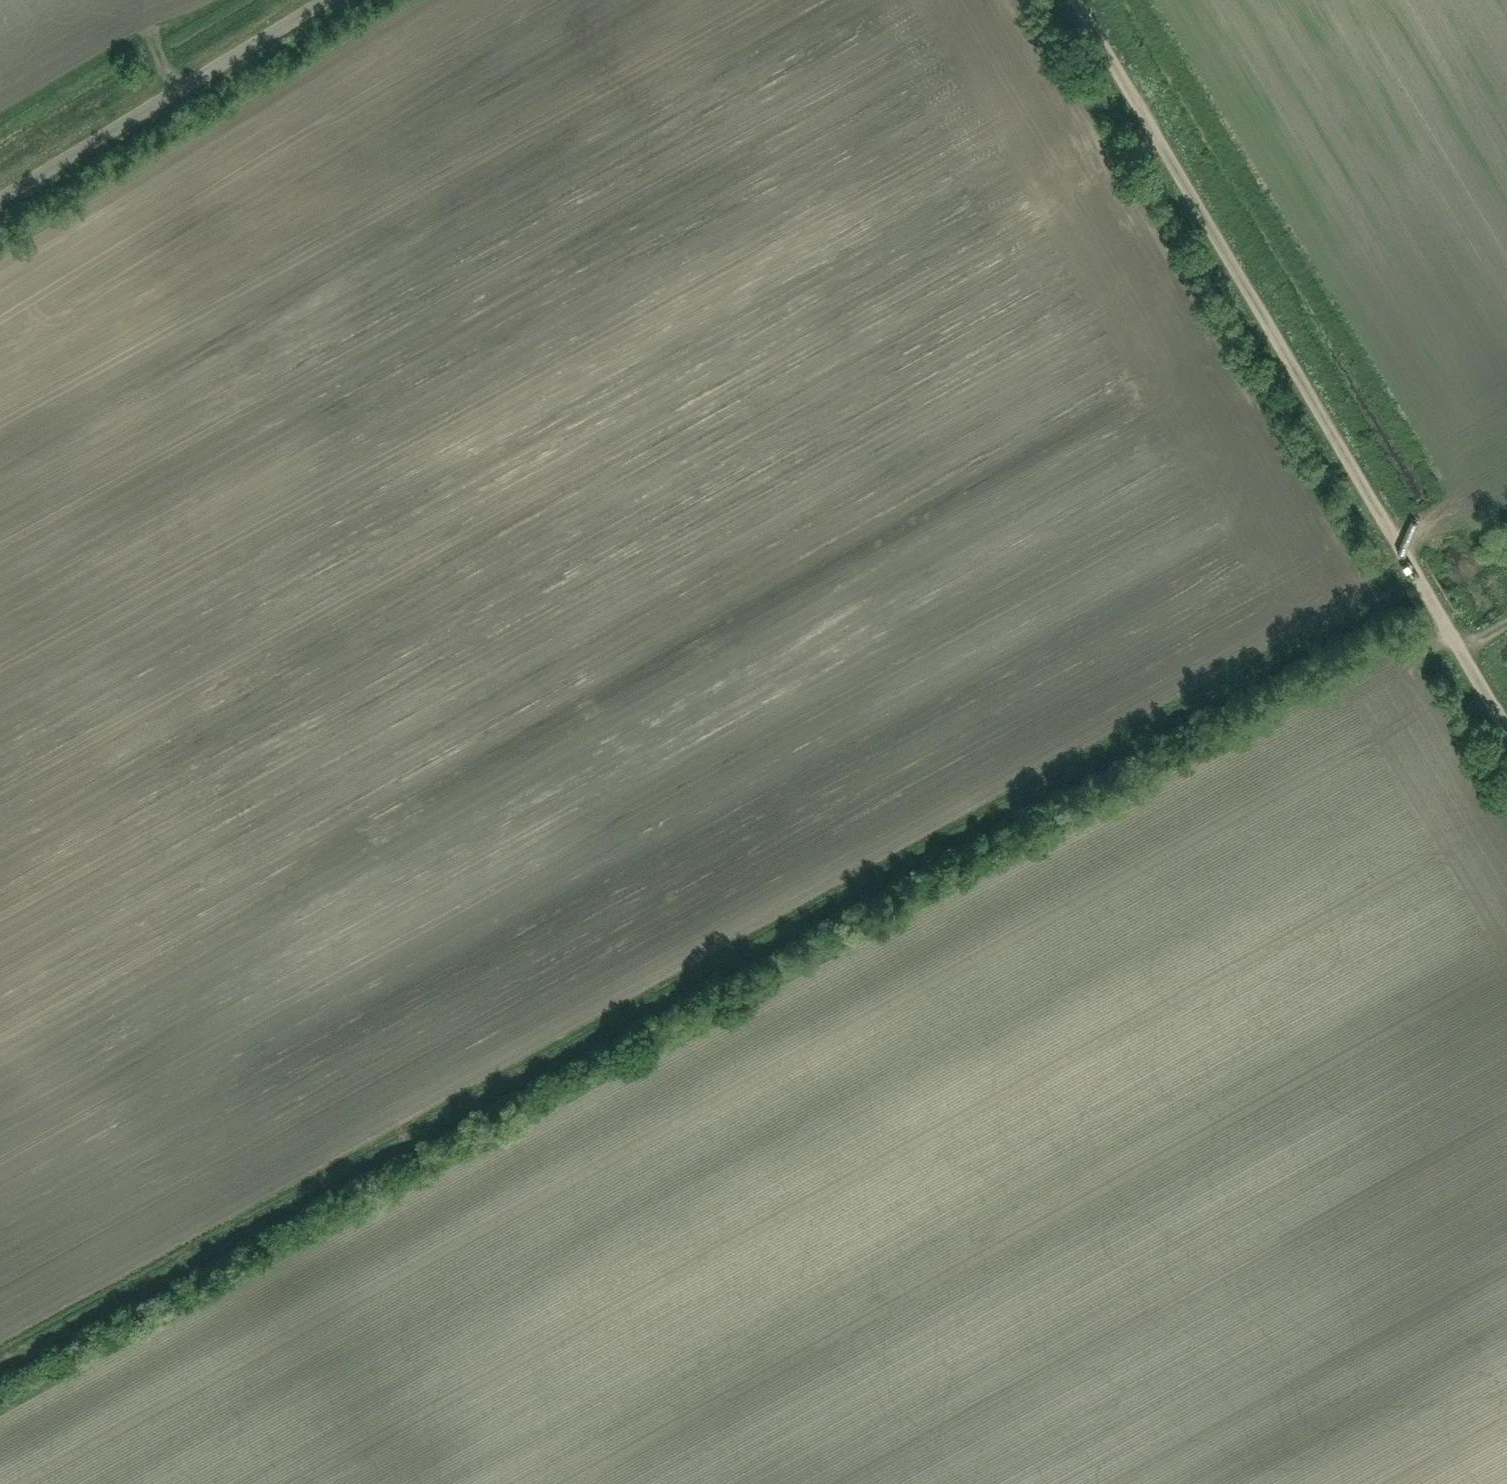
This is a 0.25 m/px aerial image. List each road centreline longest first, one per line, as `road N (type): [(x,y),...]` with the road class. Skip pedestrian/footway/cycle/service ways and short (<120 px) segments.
road 1 (residential): [(1506,718),(1084,0)]
road 2 (residential): [(0,200),(329,0)]

